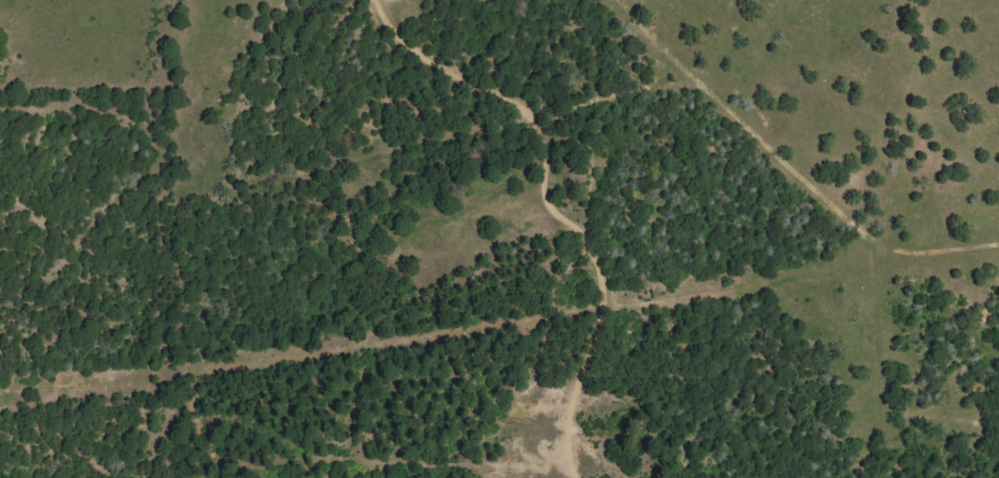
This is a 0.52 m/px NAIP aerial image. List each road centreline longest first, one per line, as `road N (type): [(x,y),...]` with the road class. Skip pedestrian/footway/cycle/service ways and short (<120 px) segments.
road 1 (residential): [(998,101),(843,105),(597,95),(484,120),(191,235),(50,236),(15,218),(0,179)]
road 2 (residential): [(602,477),(574,423),(602,299),(596,250),(558,205),(551,164),(524,117),(424,44),(384,0)]
road 3 (residential): [(132,477),(148,453),(138,404),(50,236)]

